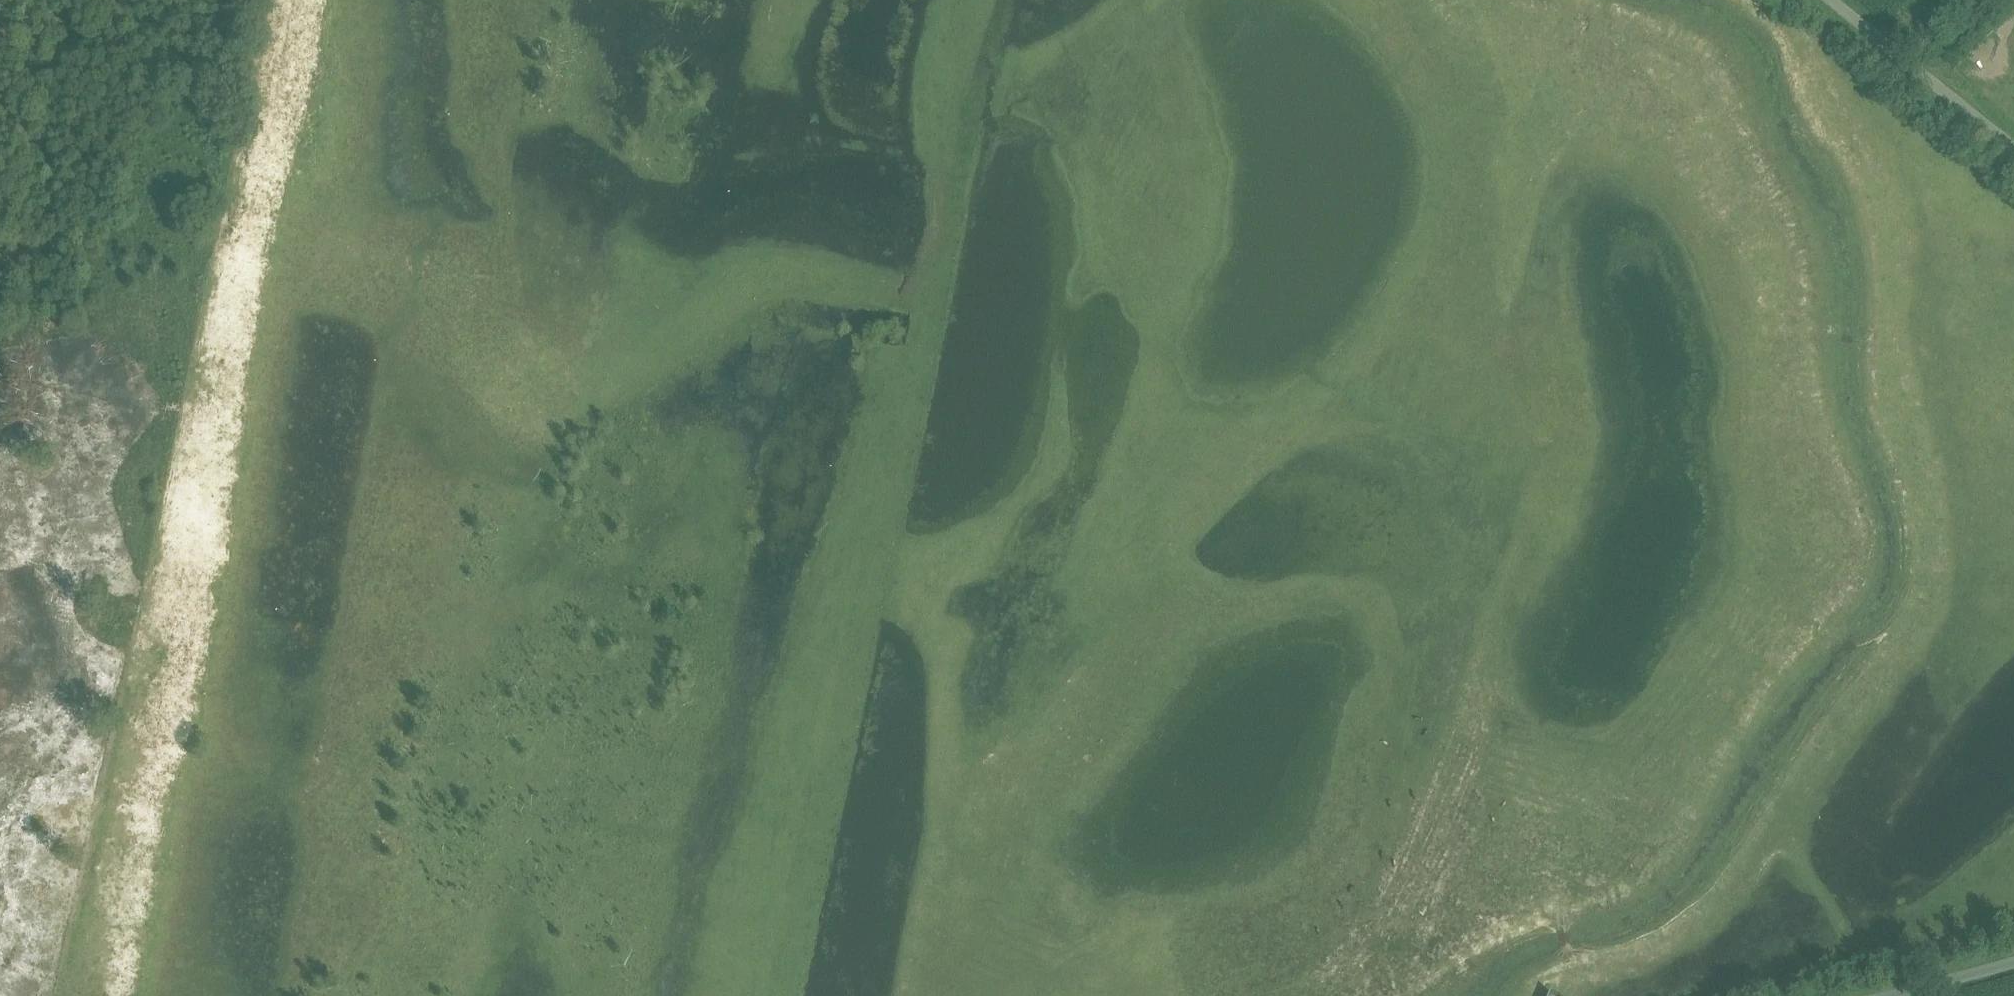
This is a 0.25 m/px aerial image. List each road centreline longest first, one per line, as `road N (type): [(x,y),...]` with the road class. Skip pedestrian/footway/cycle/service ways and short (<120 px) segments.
road 1 (unclassified): [(2013,148),(1833,0)]
road 2 (unclassified): [(2013,960),(1879,995)]

